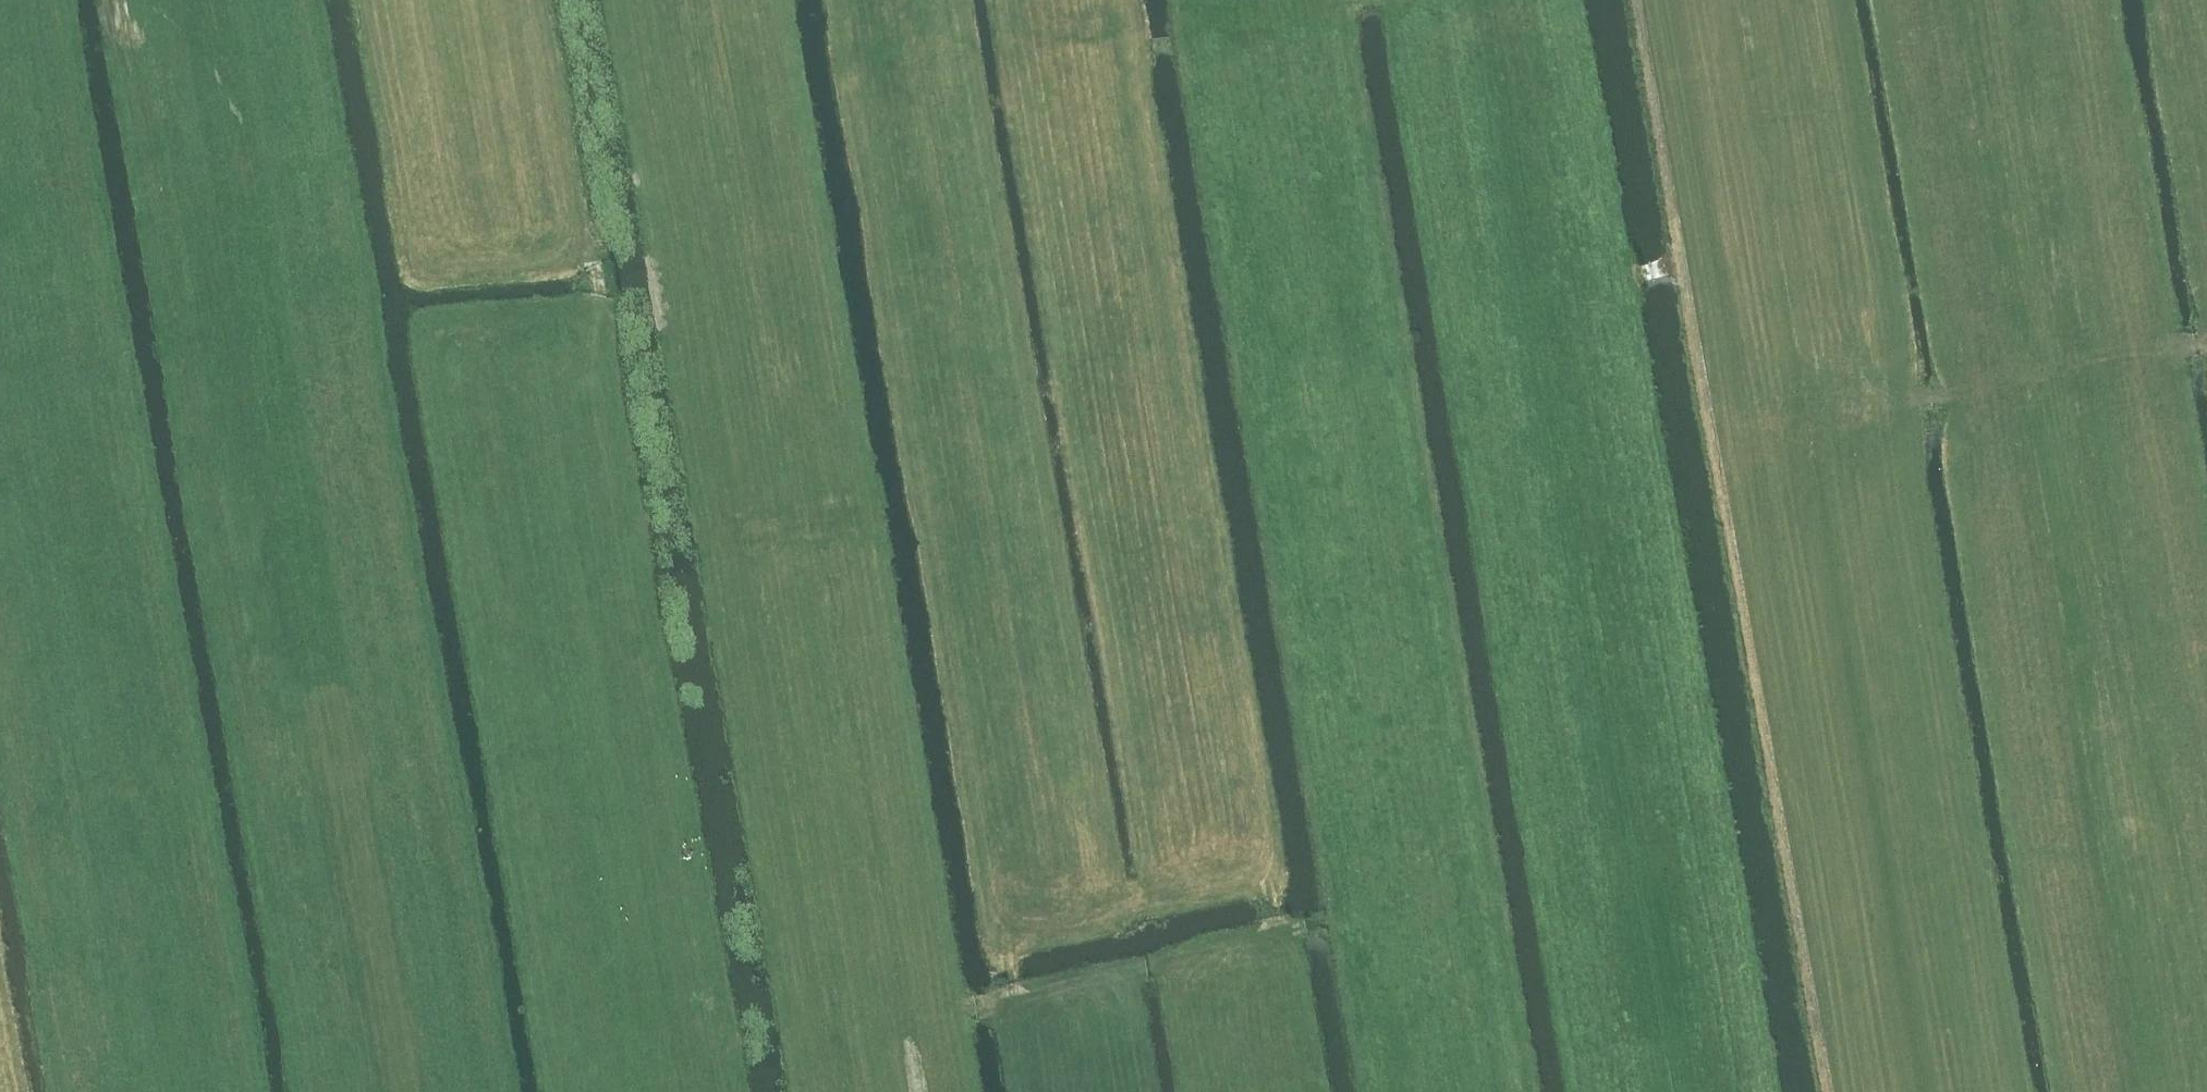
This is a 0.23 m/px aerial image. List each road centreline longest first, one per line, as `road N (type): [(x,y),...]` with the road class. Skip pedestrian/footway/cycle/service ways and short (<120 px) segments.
road 1 (track): [(1831,1091),(1641,0)]

